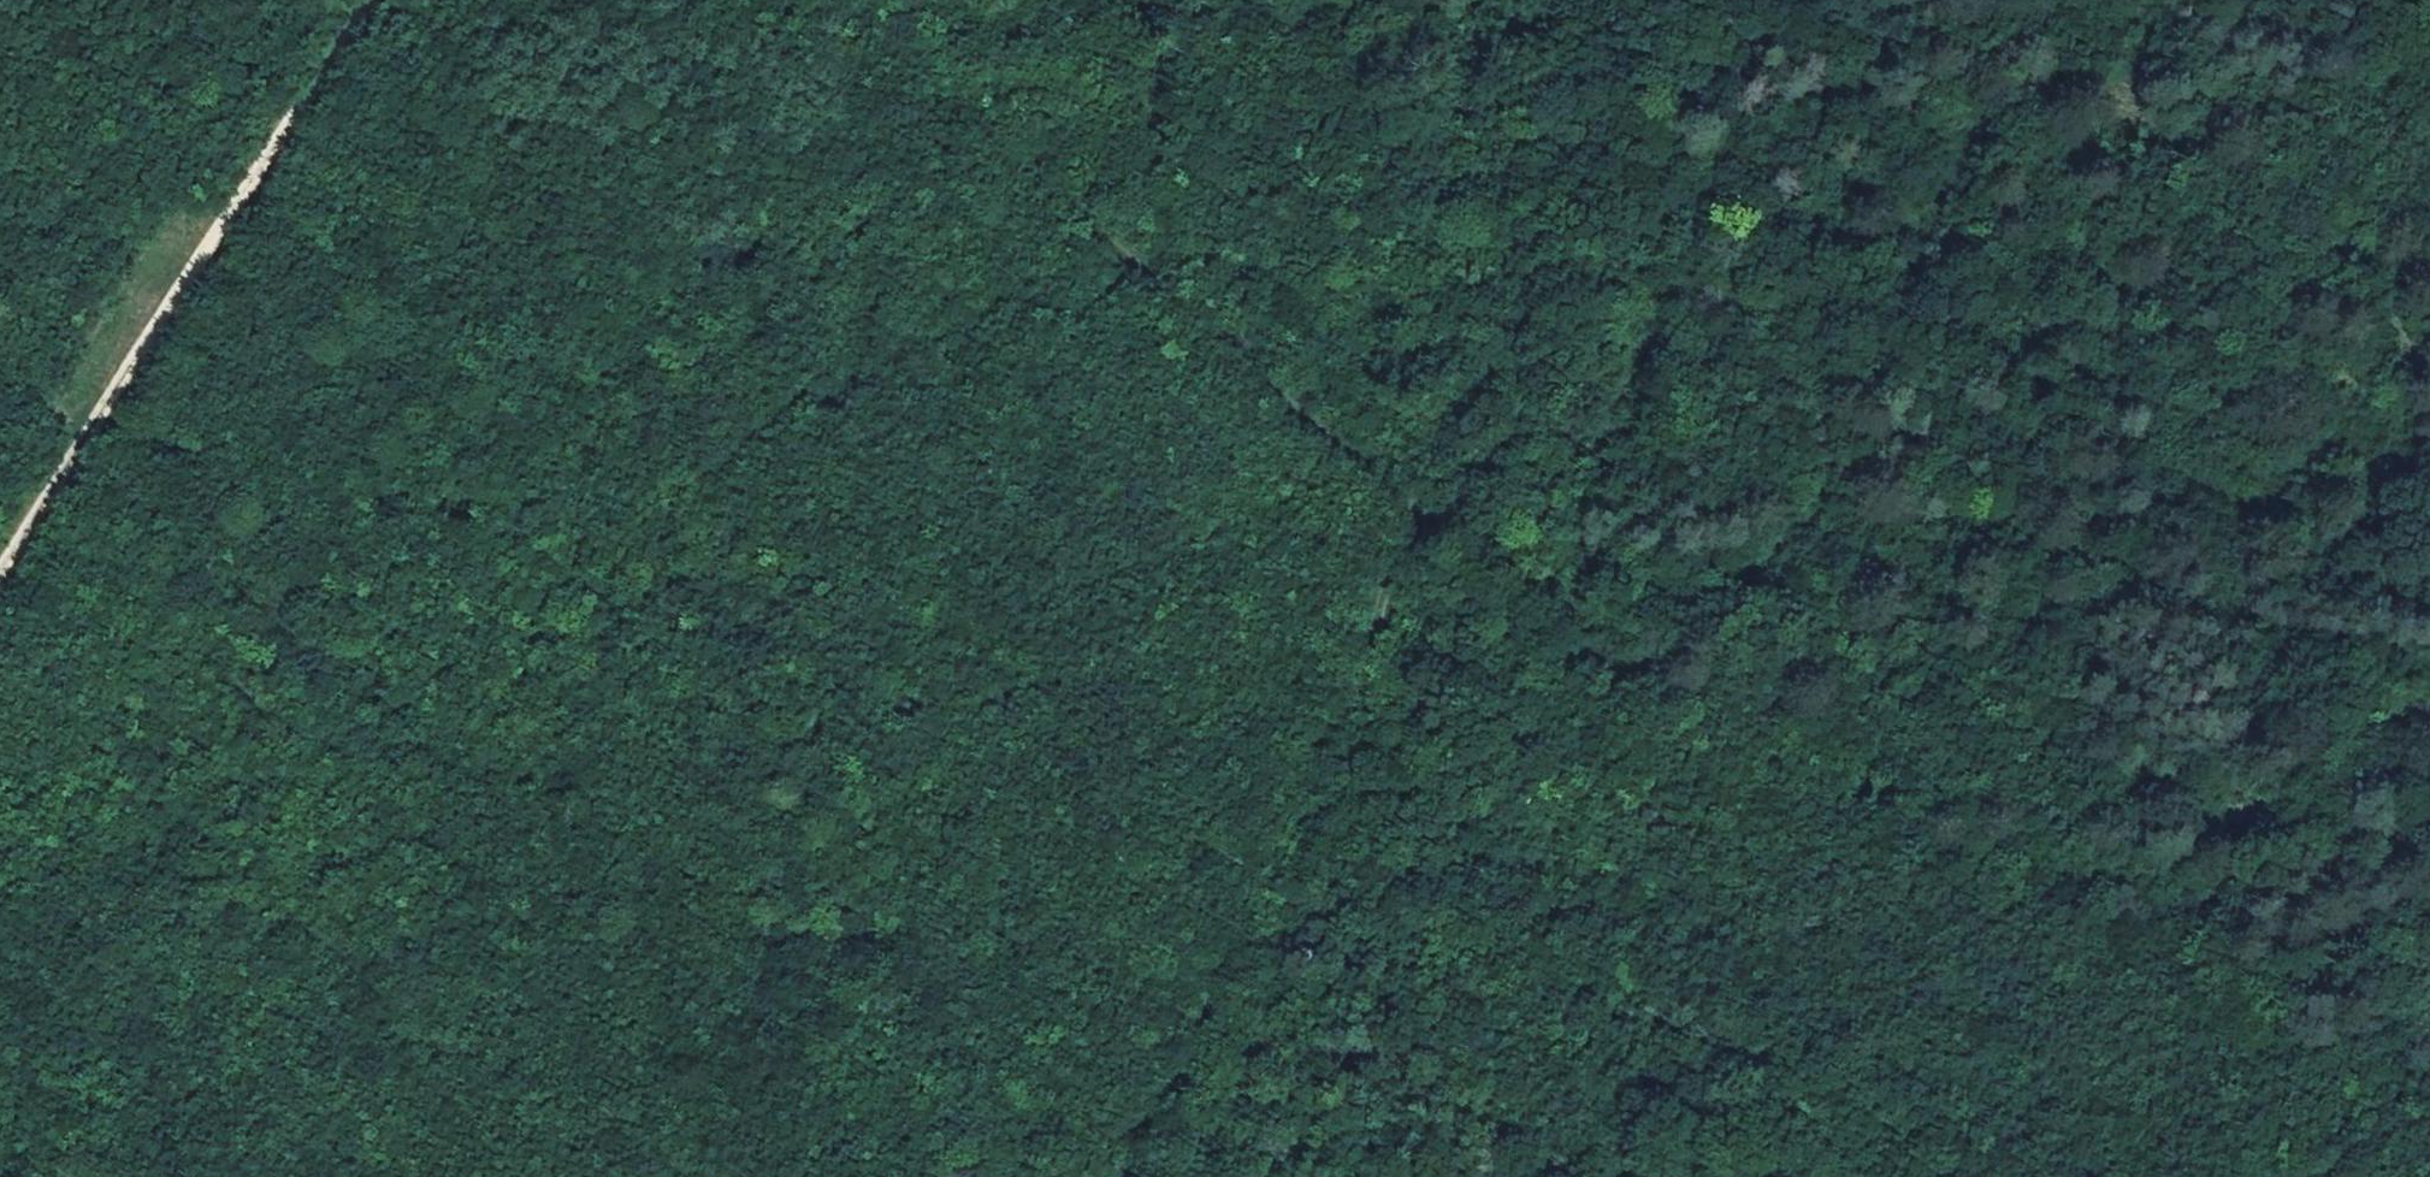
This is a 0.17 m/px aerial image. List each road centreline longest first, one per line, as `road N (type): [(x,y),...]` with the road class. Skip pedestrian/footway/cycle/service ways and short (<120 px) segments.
road 1 (track): [(0,578),(381,0)]
road 2 (track): [(2032,0),(2415,278),(2429,300)]

